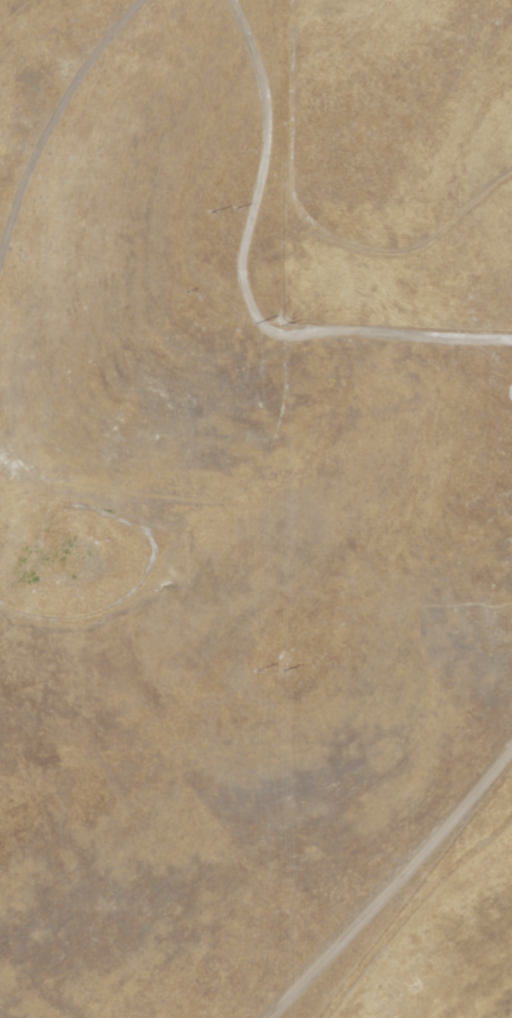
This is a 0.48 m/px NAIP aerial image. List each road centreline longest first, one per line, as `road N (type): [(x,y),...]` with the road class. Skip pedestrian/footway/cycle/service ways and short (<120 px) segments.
road 1 (track): [(283,1017),(433,863),(511,754)]

